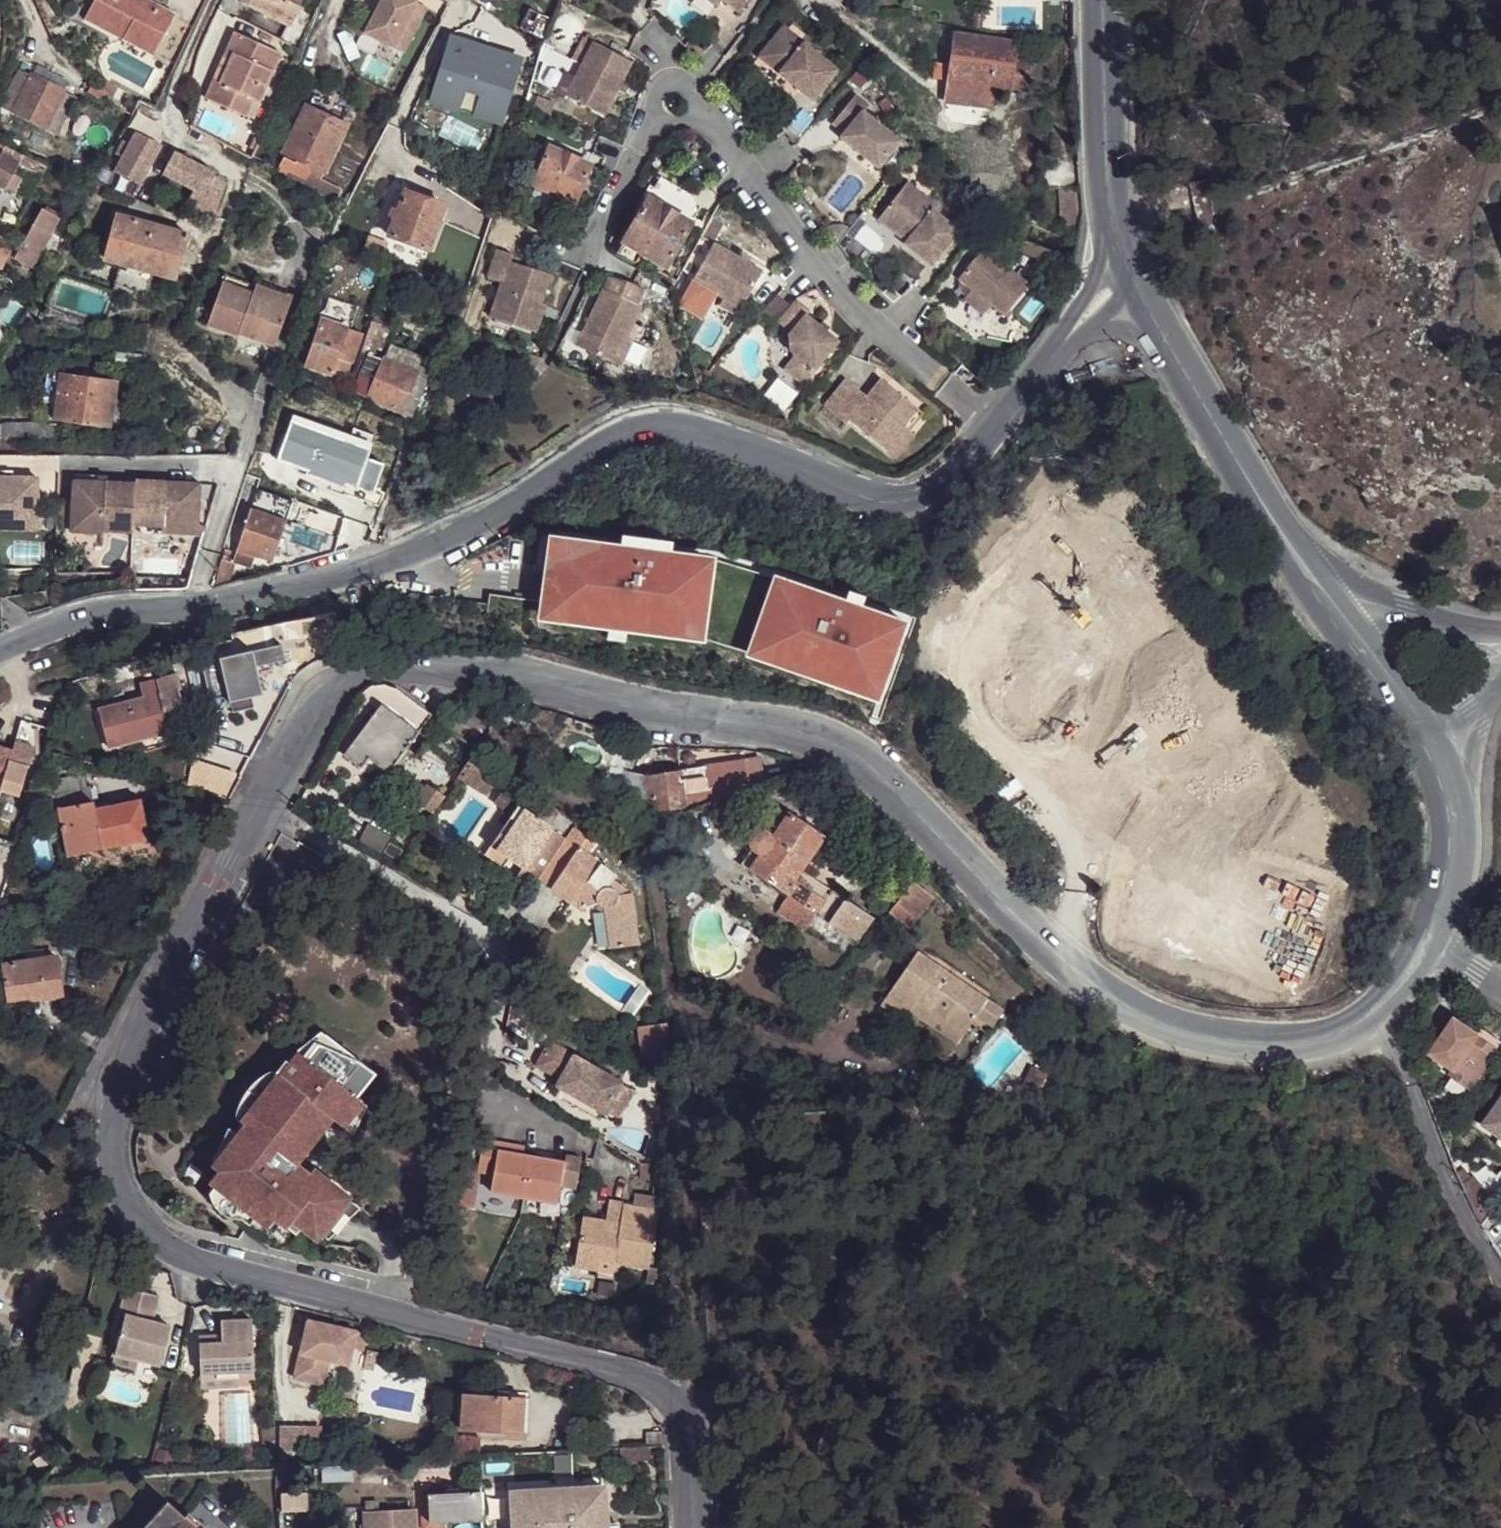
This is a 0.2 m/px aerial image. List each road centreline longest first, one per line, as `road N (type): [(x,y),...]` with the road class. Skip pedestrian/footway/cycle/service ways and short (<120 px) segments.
road 1 (residential): [(692,1527),(686,1427),(662,1390),(183,1260),(151,1240),(116,1183),(118,1087),(173,963),(328,692),(359,675),(426,667),(808,735),(844,749),(900,789),(1053,955),(1151,1019),(1192,1035),(1280,1044),(1325,1038),(1384,1003)]
road 2 (unclassified): [(1125,269),(1012,419),(909,493),(877,496),(662,423),(629,432),(532,494),(385,560),(194,603),(78,619),(0,649)]
road 3 (residential): [(1332,599),(1257,495),(1125,269)]
road 4 (residential): [(1384,1003),(1431,1146),(1500,1282)]
road 5 (residential): [(1102,0),(1111,202),(1125,269)]
road 6 (residential): [(1428,940),(1449,829),(1439,752)]
road 7 (residential): [(1439,752),(1332,599)]
road 8 (unclassified): [(1500,630),(1367,591),(1332,599)]

